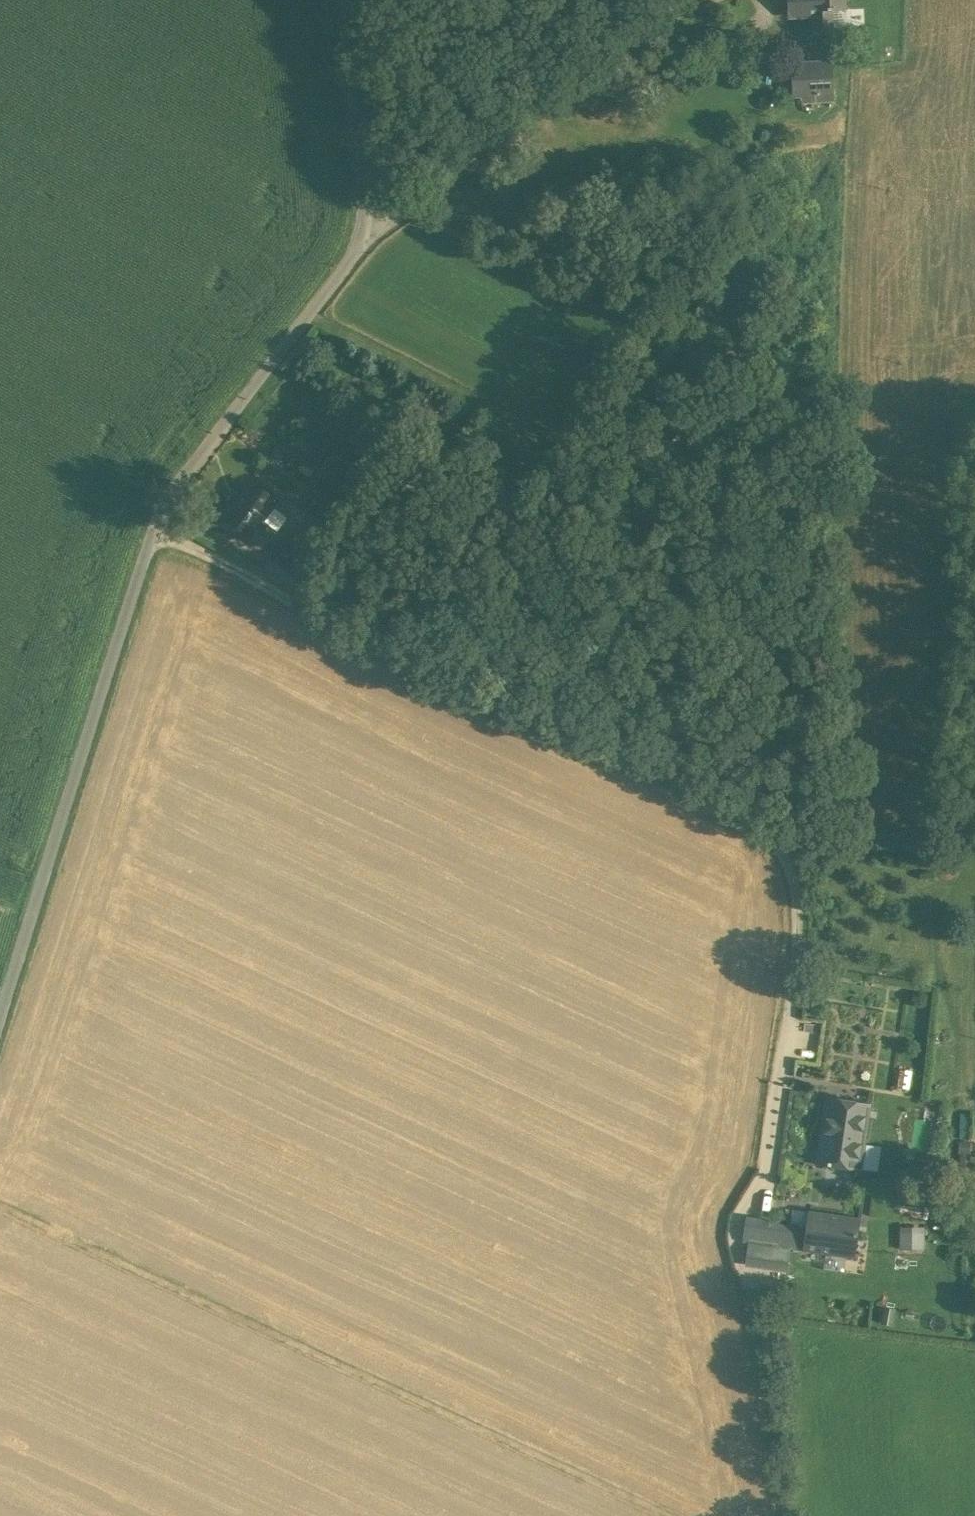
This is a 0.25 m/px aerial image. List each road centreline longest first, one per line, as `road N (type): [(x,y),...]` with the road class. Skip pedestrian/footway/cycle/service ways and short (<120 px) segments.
road 1 (unclassified): [(0,1018),(166,503),(363,242),(343,0)]

